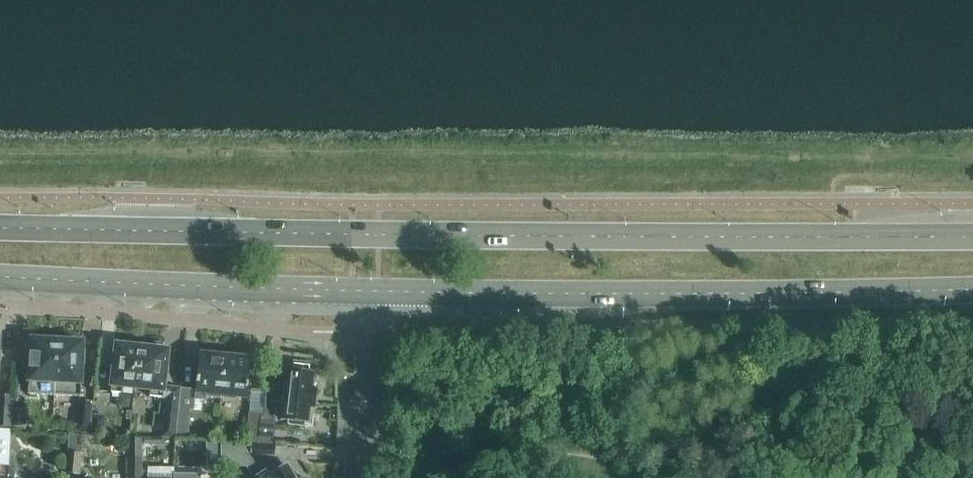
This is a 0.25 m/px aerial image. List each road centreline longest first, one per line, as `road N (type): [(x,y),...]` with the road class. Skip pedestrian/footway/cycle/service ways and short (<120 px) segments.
road 1 (secondary): [(972,236),(666,240),(0,228)]
road 2 (secondary): [(367,292),(972,288)]
road 3 (secondary): [(0,277),(367,292)]
road 4 (residential): [(358,477),(367,292)]

